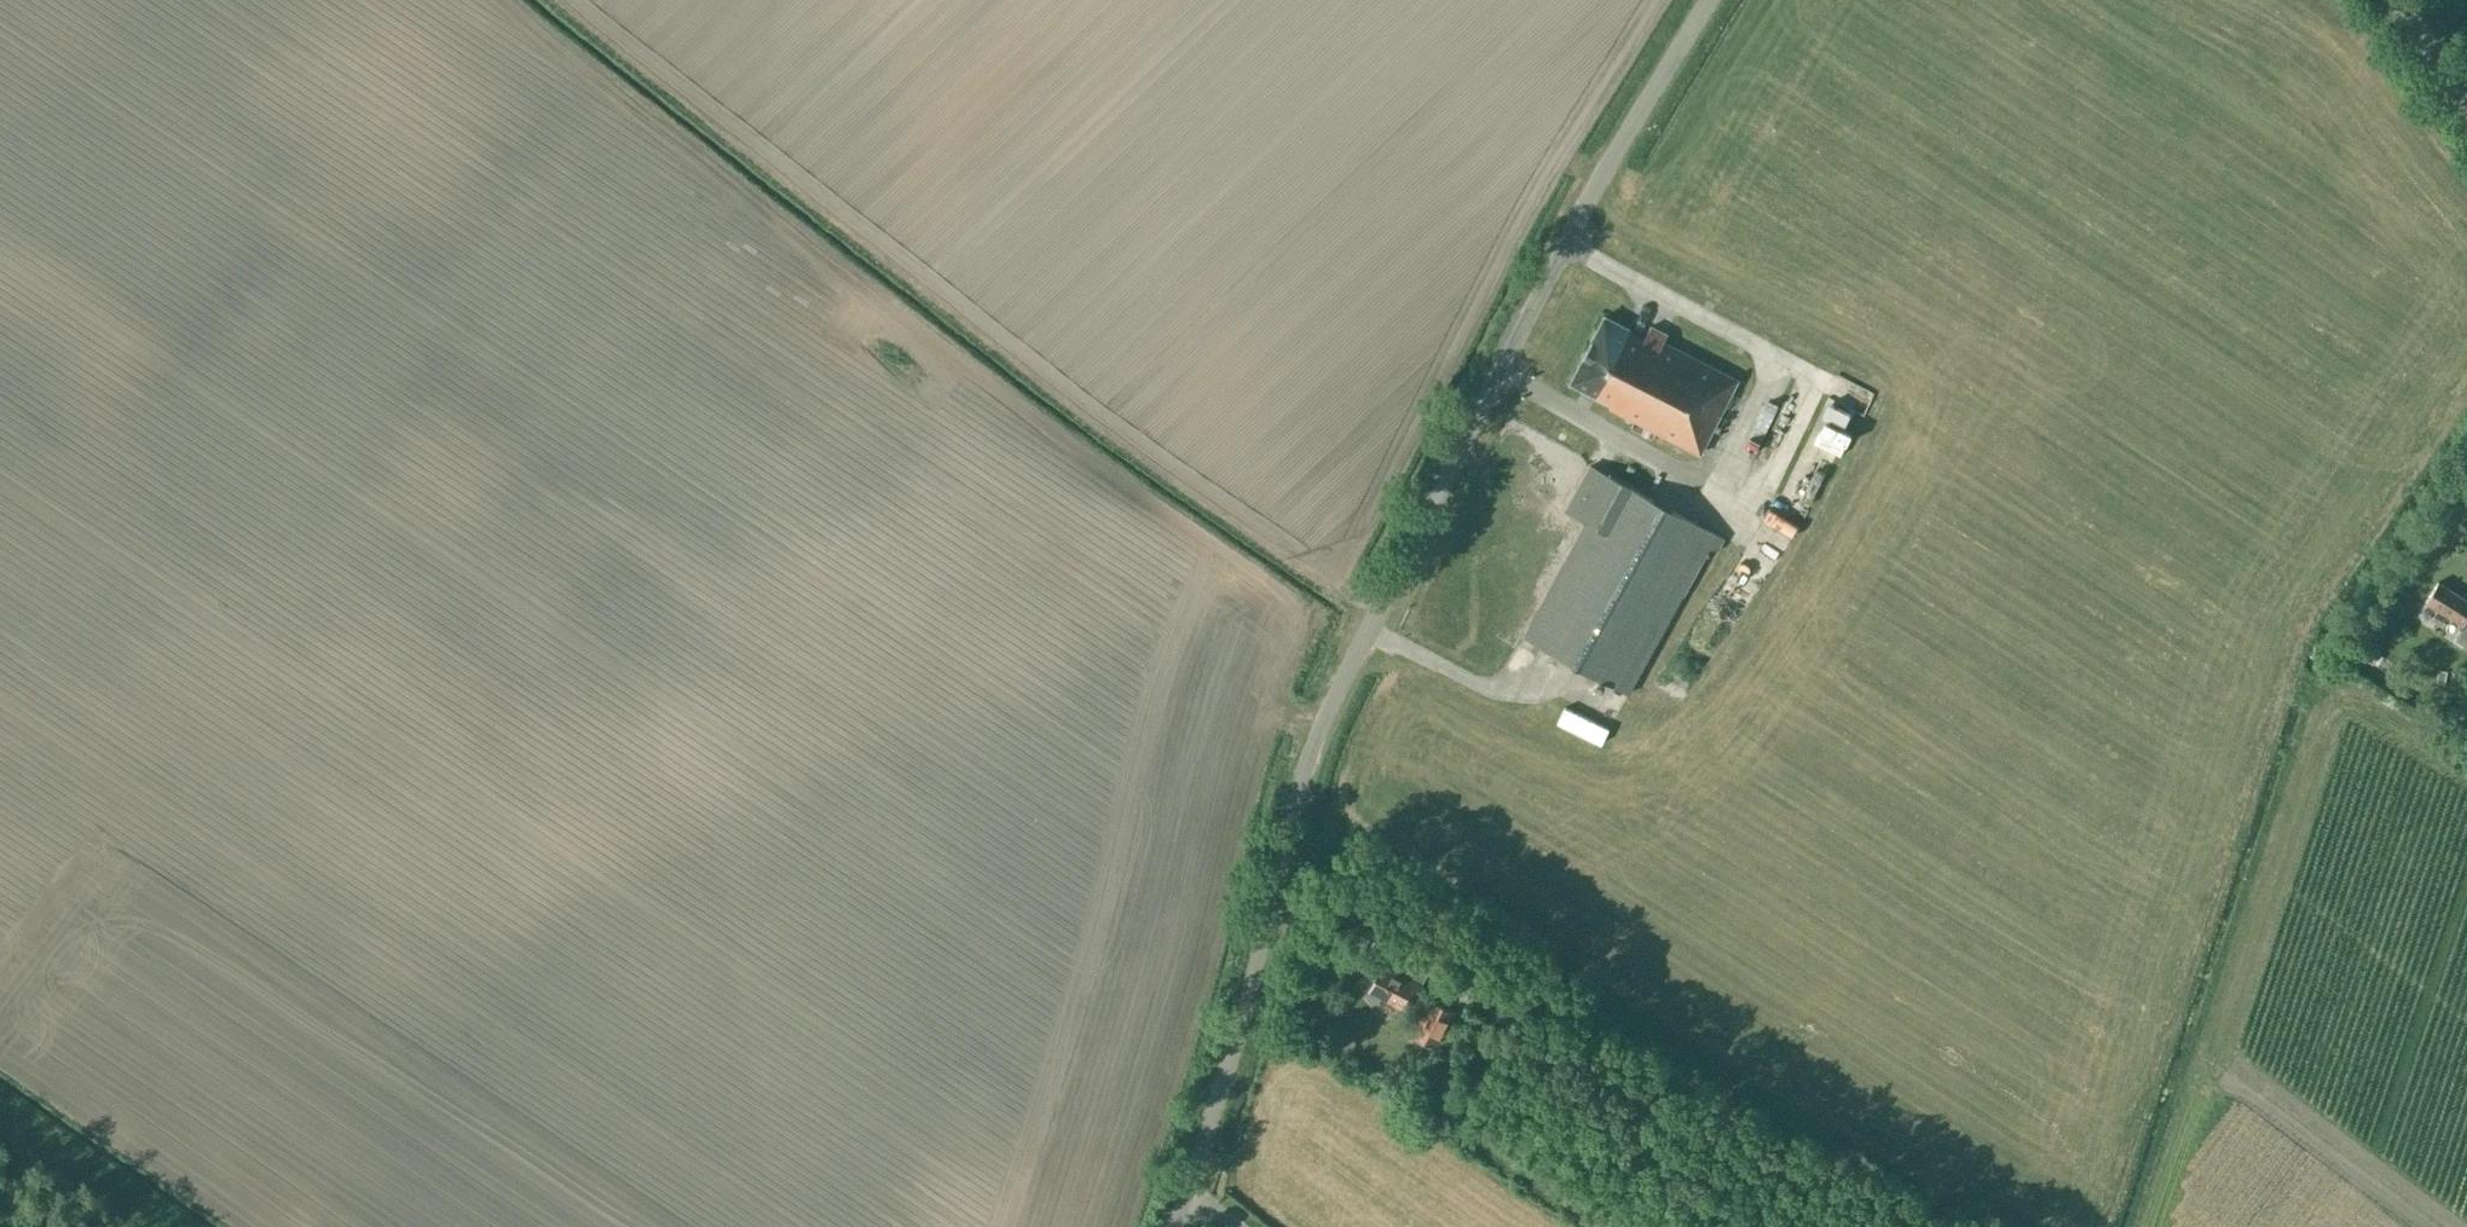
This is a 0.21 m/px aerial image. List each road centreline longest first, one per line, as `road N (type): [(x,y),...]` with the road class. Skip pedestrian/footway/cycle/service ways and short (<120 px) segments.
road 1 (unclassified): [(1173,1226),(1329,706),(1594,191),(1709,0)]
road 2 (track): [(588,0),(1159,460),(1377,610)]

